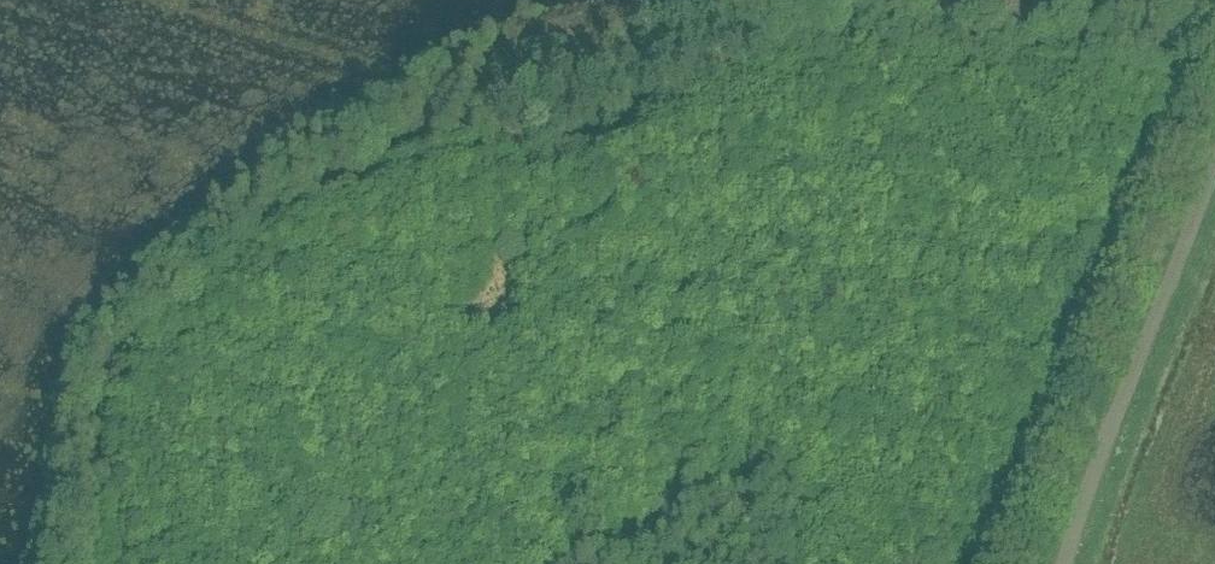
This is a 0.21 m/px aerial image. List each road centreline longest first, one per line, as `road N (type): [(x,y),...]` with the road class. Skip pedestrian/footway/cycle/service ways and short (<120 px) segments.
road 1 (unclassified): [(1064,563),(1214,173)]

